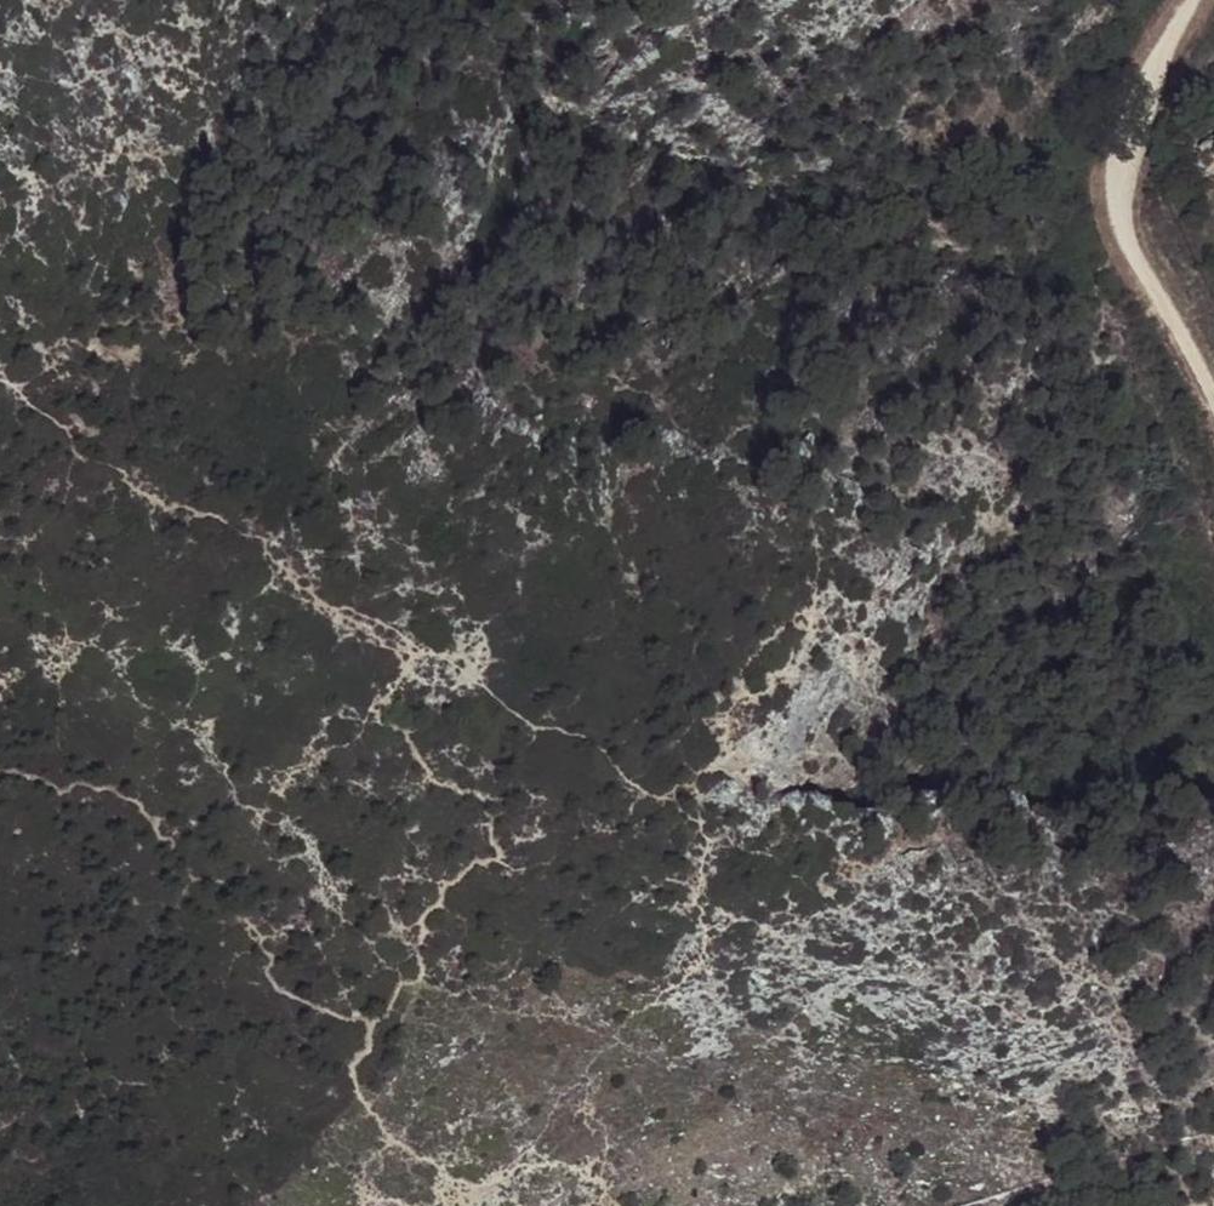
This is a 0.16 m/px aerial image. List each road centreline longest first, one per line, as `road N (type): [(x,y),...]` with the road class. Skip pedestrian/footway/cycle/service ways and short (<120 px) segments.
road 1 (track): [(1189,0),(1129,123),(1120,218),(1213,408)]

